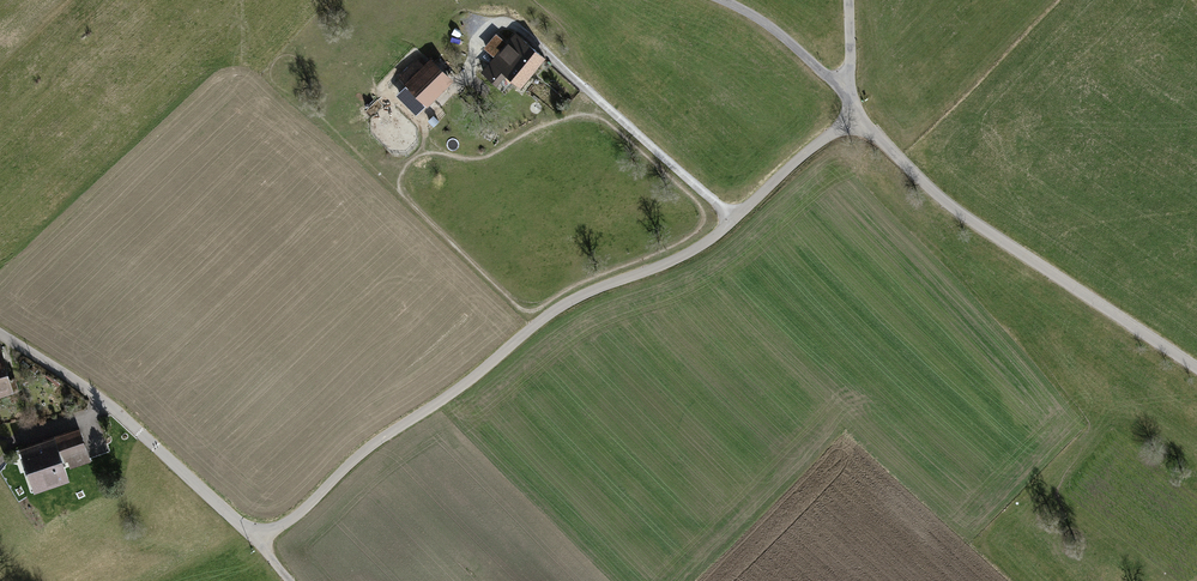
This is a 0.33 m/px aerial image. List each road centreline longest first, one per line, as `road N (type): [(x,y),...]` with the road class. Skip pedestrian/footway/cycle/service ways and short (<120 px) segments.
road 1 (unclassified): [(0,332),(119,413),(258,542),(363,452),(463,386),(549,315),(711,239),(856,114)]
road 2 (track): [(734,219),(514,26),(487,30),(463,76),(418,123),(382,86),(417,52),(425,60)]
road 3 (unclassified): [(1196,368),(953,208),(856,114)]
road 4 (track): [(848,92),(769,26),(722,0)]

